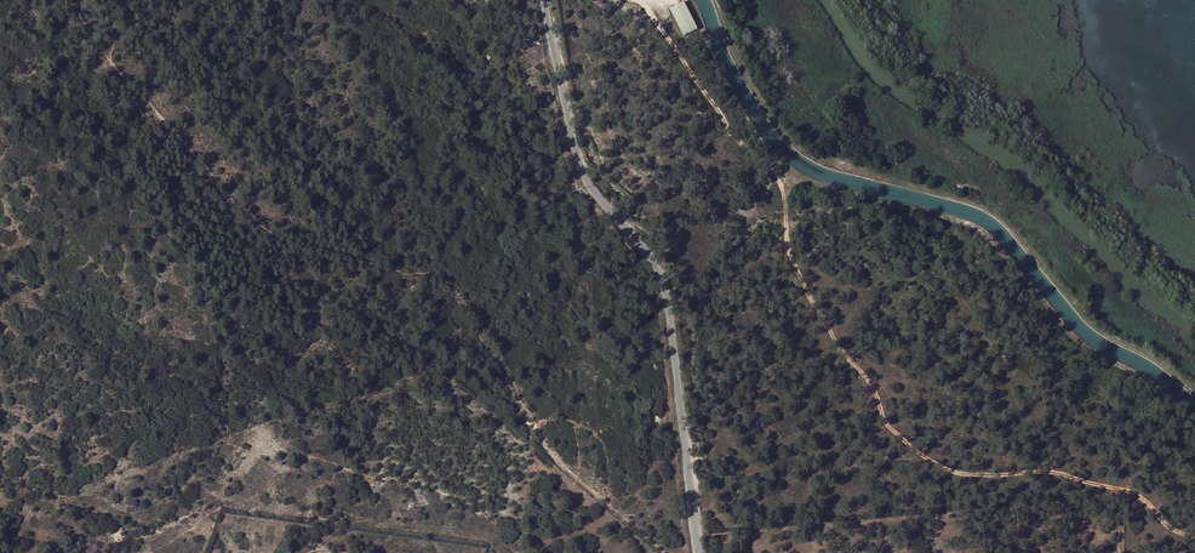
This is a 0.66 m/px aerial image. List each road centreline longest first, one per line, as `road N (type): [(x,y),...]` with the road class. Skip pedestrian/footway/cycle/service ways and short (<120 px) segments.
road 1 (track): [(1194,538),(1166,525),(1136,493),(1053,472),(956,474),(906,444),(883,417),(871,384),(838,348),(790,256),(779,181),(719,112),(643,0)]
road 2 (tertiary): [(545,0),(582,175),(662,280),(697,552)]

